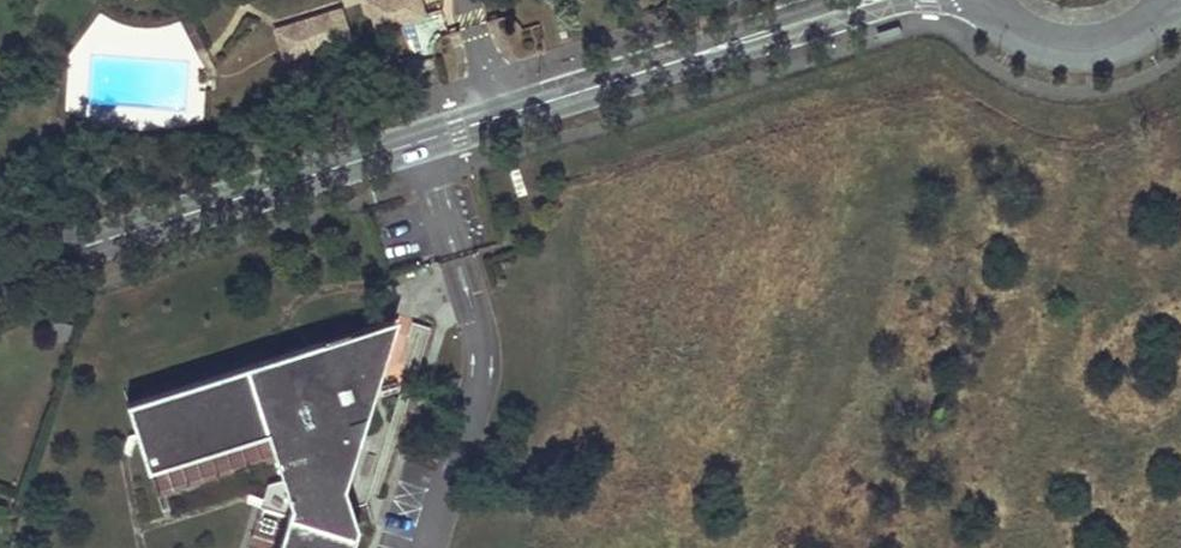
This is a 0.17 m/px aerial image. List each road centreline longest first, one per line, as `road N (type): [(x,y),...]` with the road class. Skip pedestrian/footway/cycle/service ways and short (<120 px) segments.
road 1 (tertiary): [(0,272),(872,0)]
road 2 (tertiary): [(982,0),(1009,29),(1073,51),(1137,34),(1172,0)]

